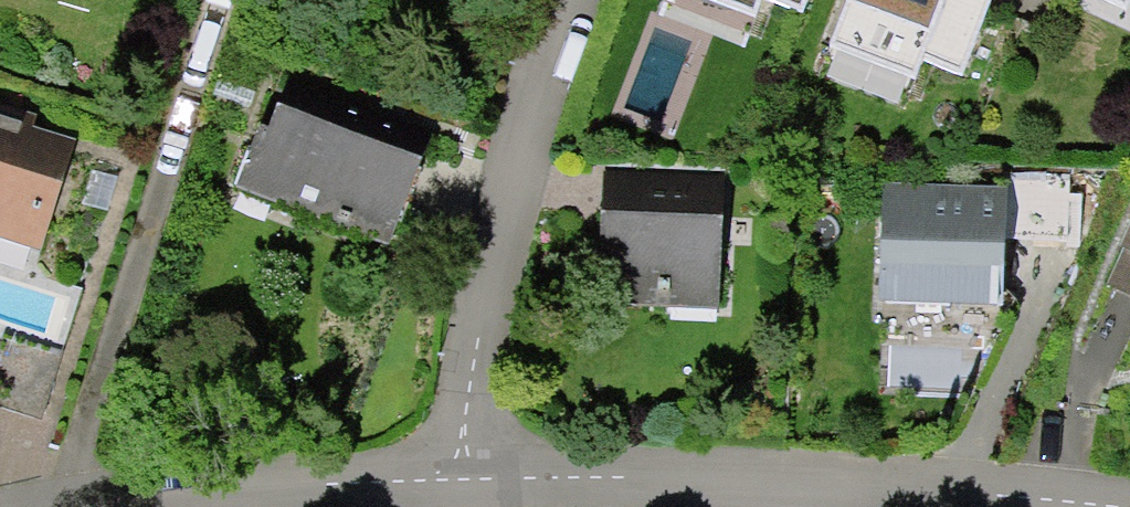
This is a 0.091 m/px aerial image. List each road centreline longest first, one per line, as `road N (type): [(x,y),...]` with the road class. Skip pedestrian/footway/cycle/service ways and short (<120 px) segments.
road 1 (residential): [(450,478),(521,143),(575,0)]
road 2 (residential): [(88,506),(450,478)]
road 3 (residential): [(450,478),(743,506)]

